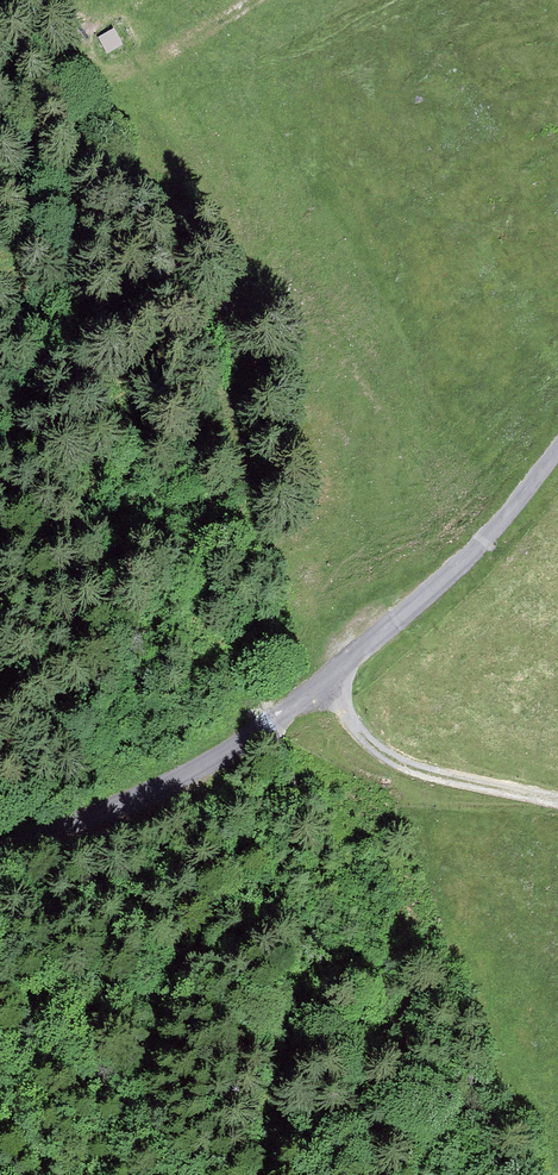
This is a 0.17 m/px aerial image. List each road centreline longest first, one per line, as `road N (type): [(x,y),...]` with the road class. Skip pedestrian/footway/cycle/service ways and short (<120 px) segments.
road 1 (unclassified): [(0,854),(107,813),(270,724),(448,575),(557,448)]
road 2 (track): [(0,107),(264,0)]
road 3 (track): [(557,802),(392,759),(358,728),(329,677)]

